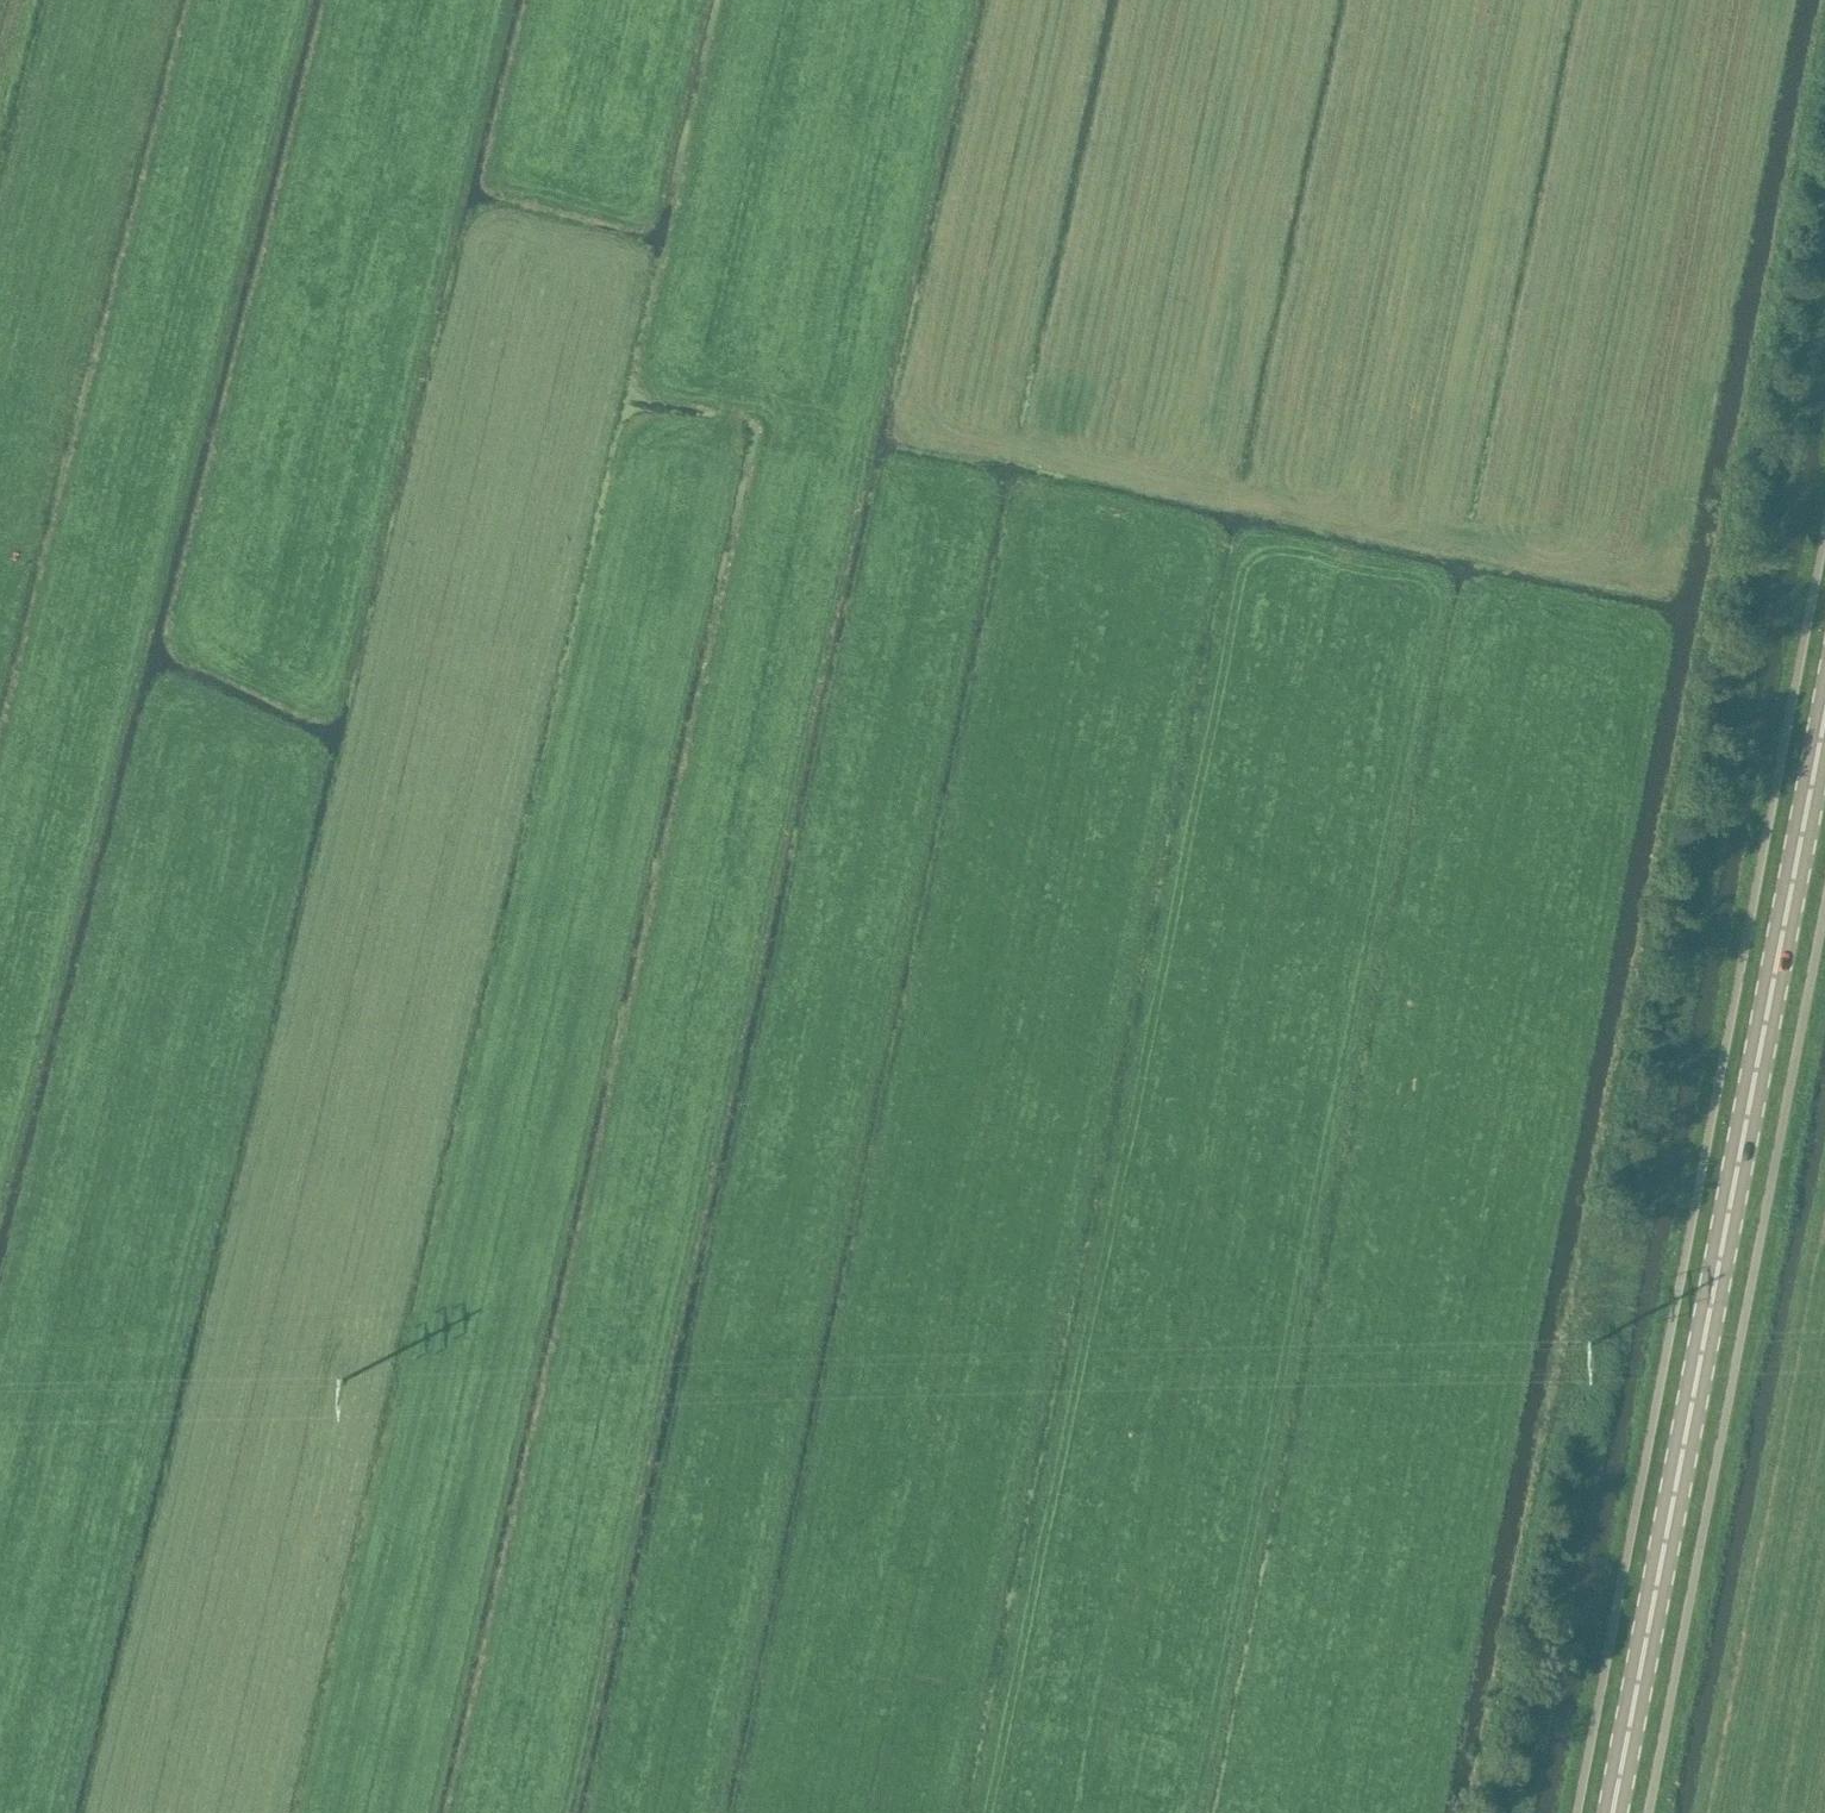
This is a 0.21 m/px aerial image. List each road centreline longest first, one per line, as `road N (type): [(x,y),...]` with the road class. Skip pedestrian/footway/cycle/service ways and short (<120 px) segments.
road 1 (secondary): [(1613,1812),(1824,721)]

